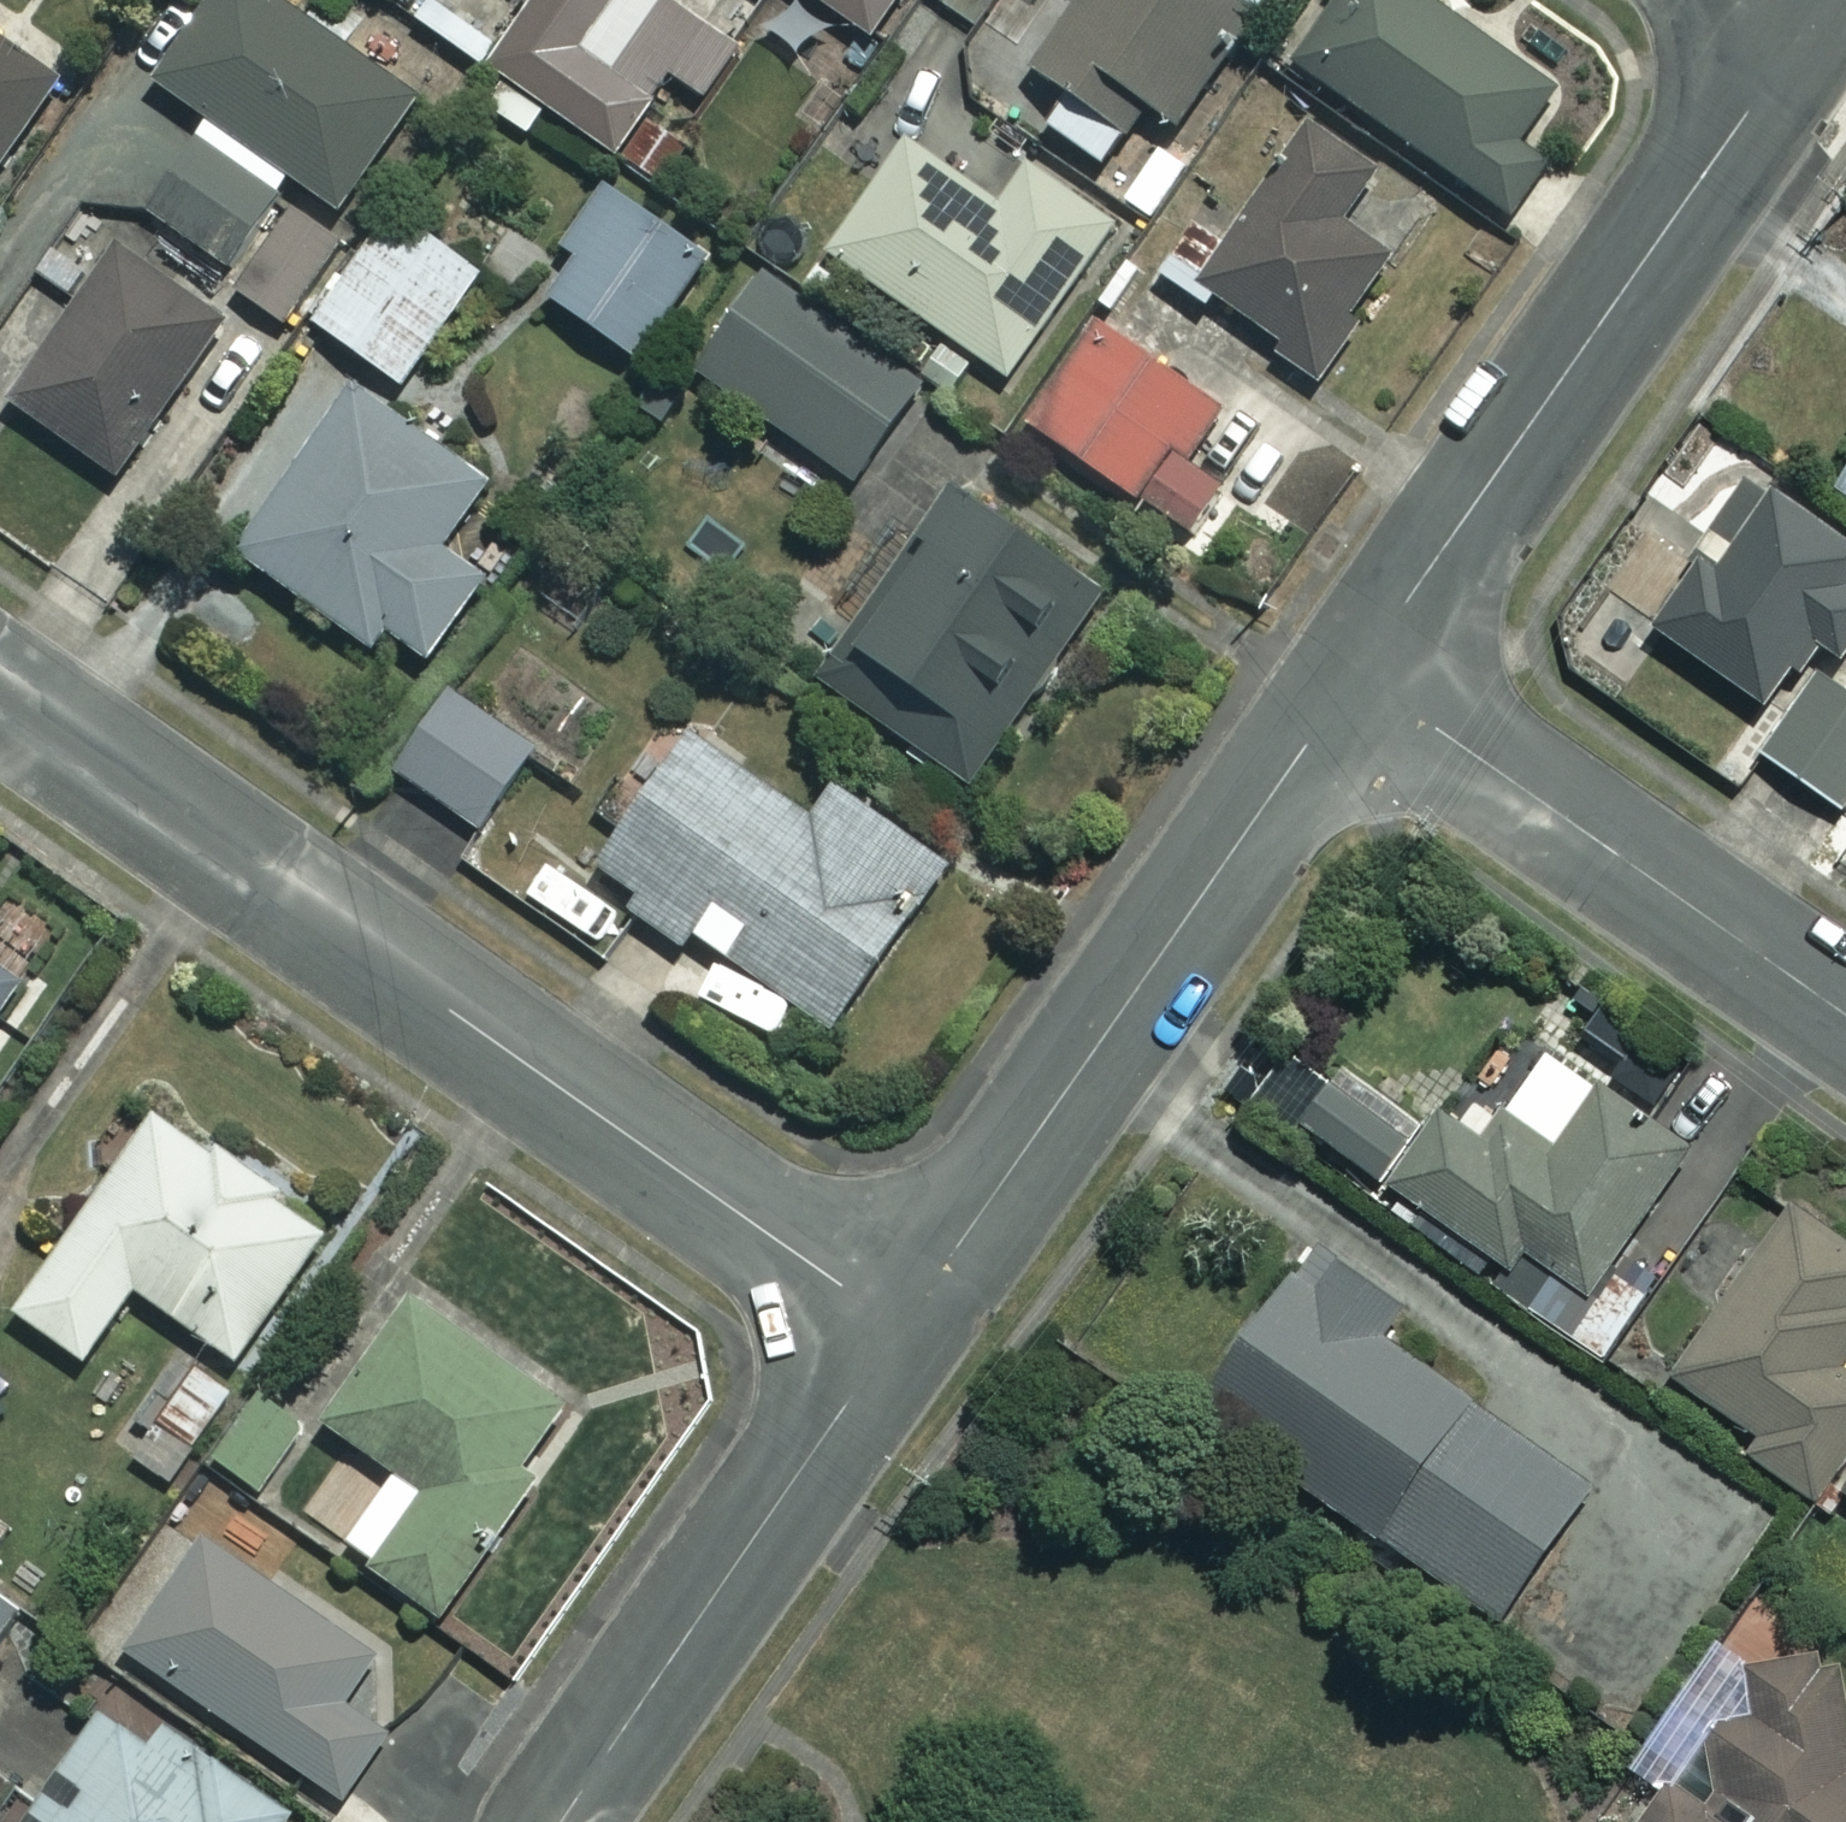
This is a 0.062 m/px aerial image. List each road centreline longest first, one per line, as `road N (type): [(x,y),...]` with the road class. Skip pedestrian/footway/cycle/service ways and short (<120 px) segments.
road 1 (residential): [(901,1328),(0,696)]
road 2 (residential): [(1356,675),(901,1328)]
road 3 (residential): [(1799,38),(1356,675)]
road 4 (residential): [(901,1328),(559,1821)]
road 5 (residential): [(1356,675),(1845,1016)]

